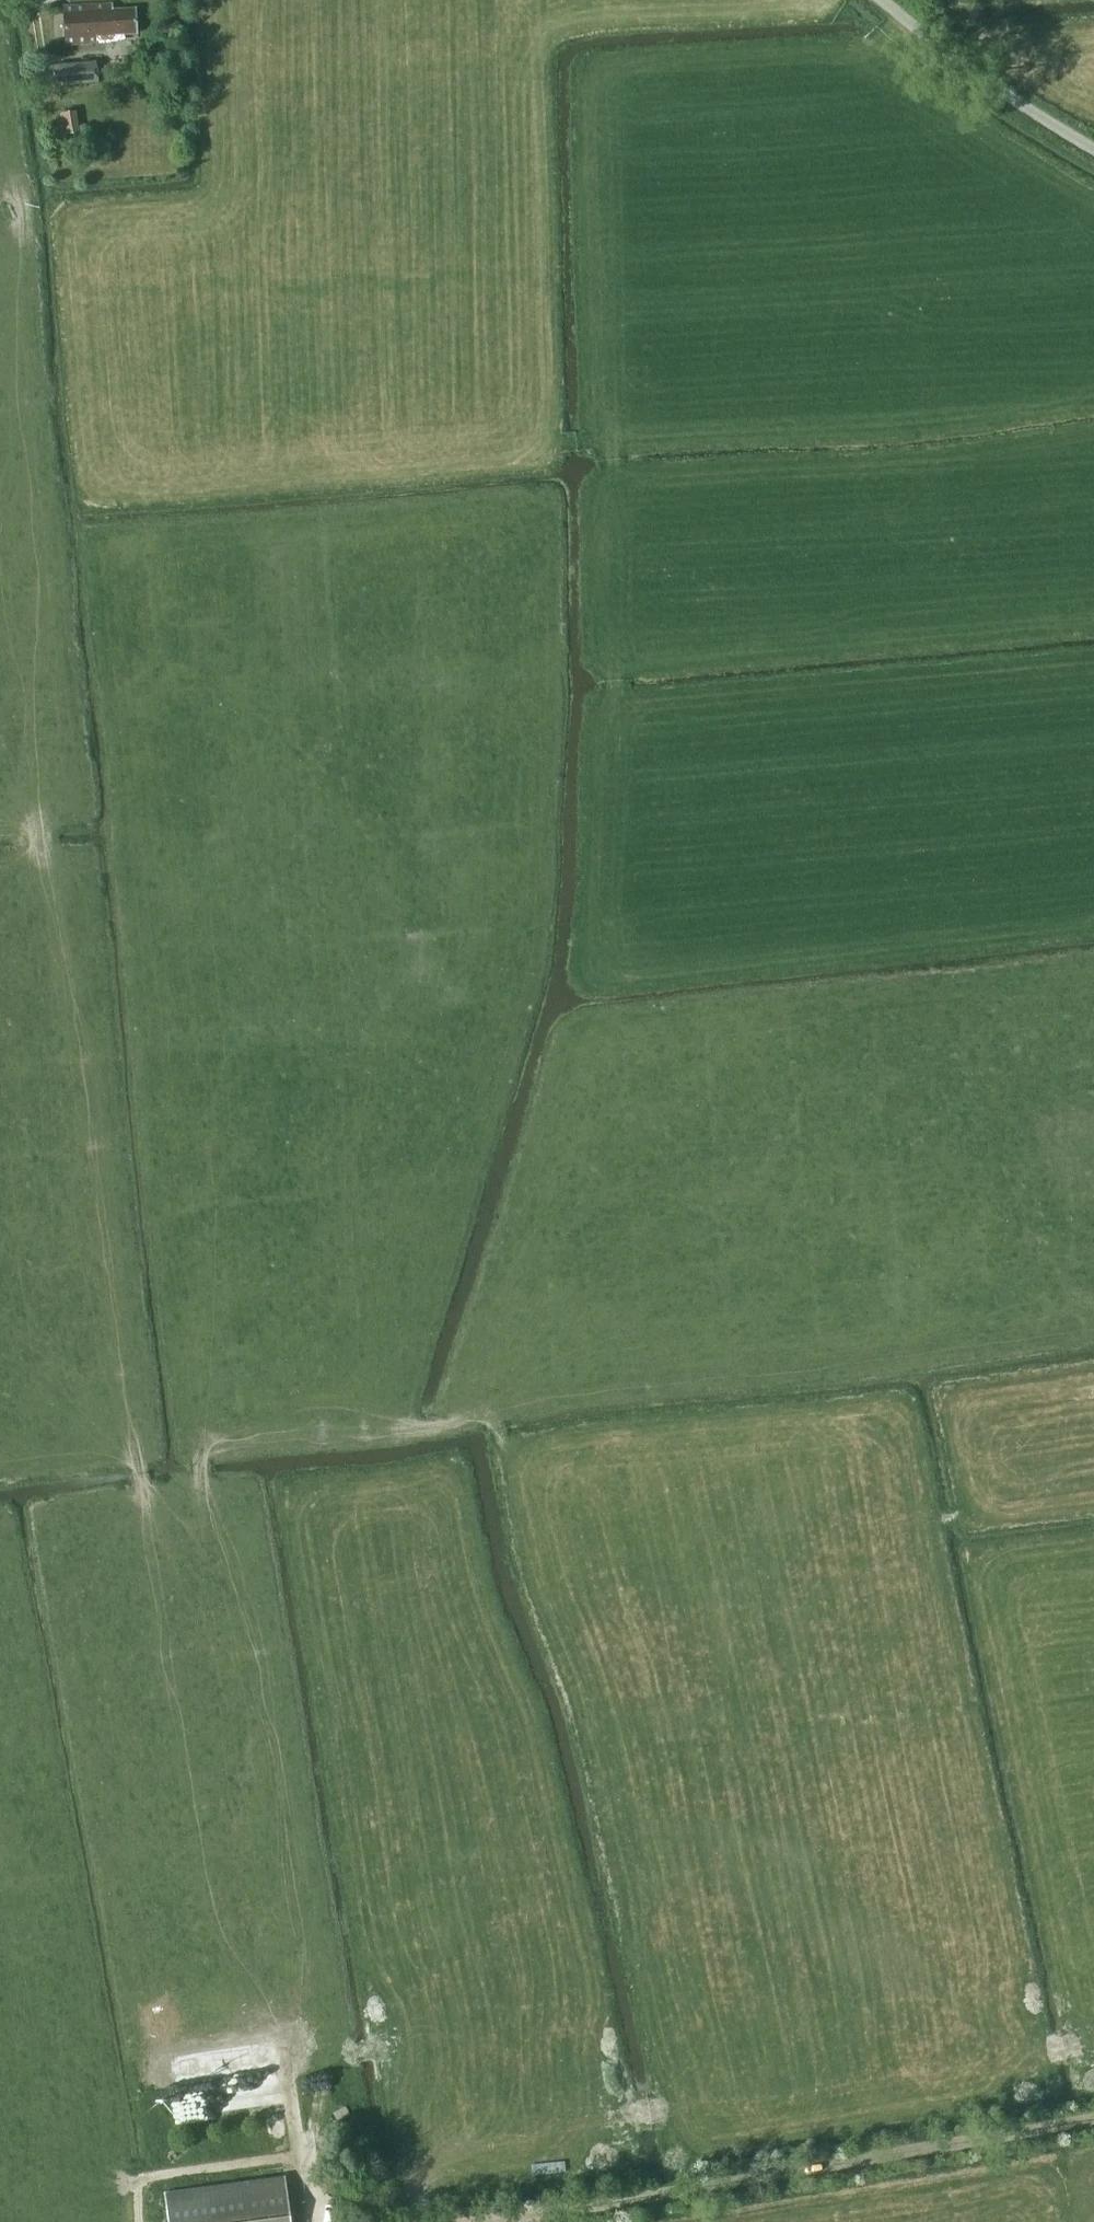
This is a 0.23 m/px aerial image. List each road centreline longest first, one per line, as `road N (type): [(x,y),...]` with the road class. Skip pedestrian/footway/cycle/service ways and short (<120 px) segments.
road 1 (track): [(544,2221),(1093,2122)]
road 2 (unclassified): [(1093,148),(1010,96),(884,0)]

